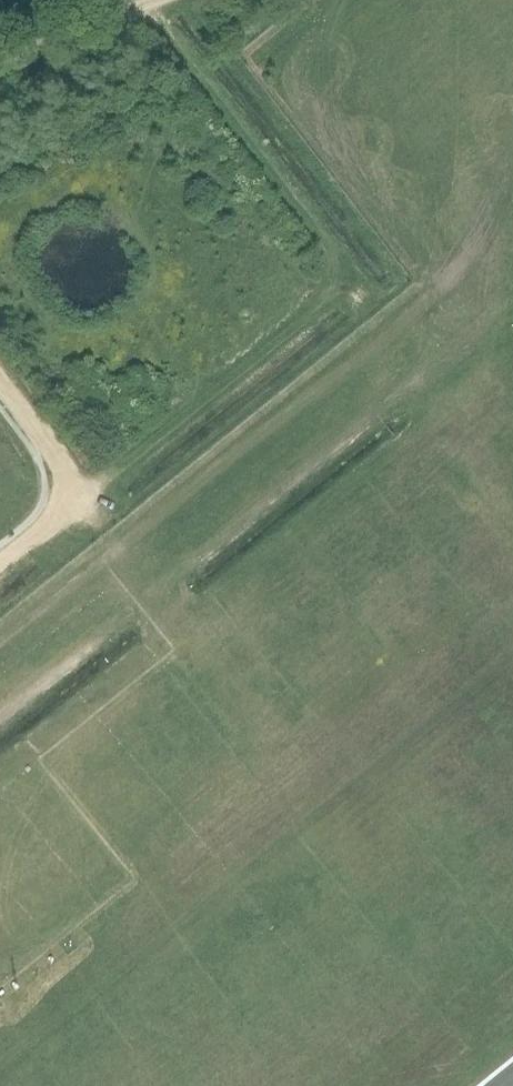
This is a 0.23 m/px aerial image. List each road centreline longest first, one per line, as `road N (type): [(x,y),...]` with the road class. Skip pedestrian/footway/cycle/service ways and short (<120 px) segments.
road 1 (track): [(0,566),(47,527),(61,490),(54,453),(0,378)]
road 2 (track): [(0,59),(162,0)]

